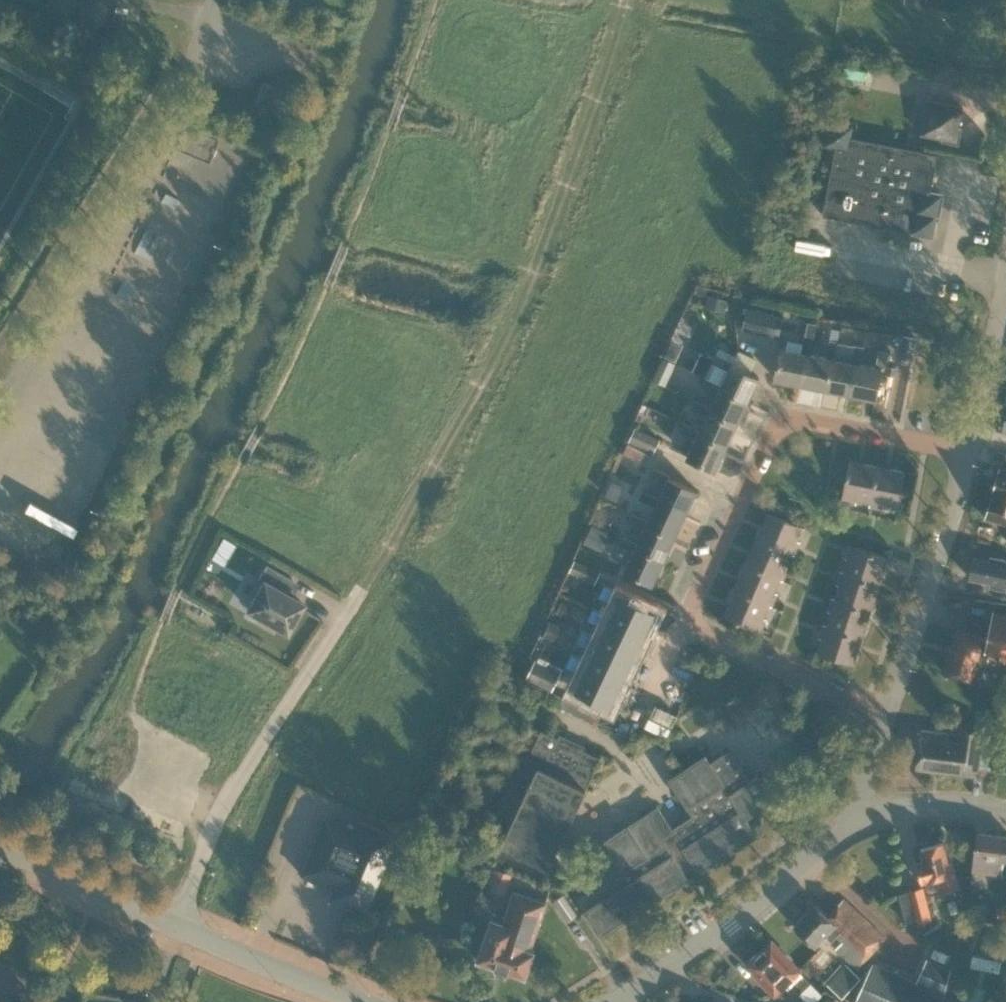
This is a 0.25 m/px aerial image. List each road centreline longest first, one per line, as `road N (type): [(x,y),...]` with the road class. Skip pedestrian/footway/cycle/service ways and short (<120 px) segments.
road 1 (track): [(625,0),(509,318),(357,593)]
road 2 (unclassified): [(0,420),(95,278),(166,135),(216,0)]
road 3 (residential): [(683,623),(768,436),(786,418),(968,456)]
road 4 (residential): [(357,593),(222,807),(175,922)]
road 5 (tertiary): [(616,1001),(698,948),(822,840),(863,815)]
road 6 (tertiary): [(887,709),(968,456)]
road 7 (residential): [(887,709),(683,623)]
road 8 (tertiary): [(366,1001),(175,922)]
road 9 (tertiary): [(175,922),(3,847)]
road 10 (tertiary): [(968,456),(1001,300)]
road 11 (tertiary): [(1005,809),(967,802),(863,815)]

